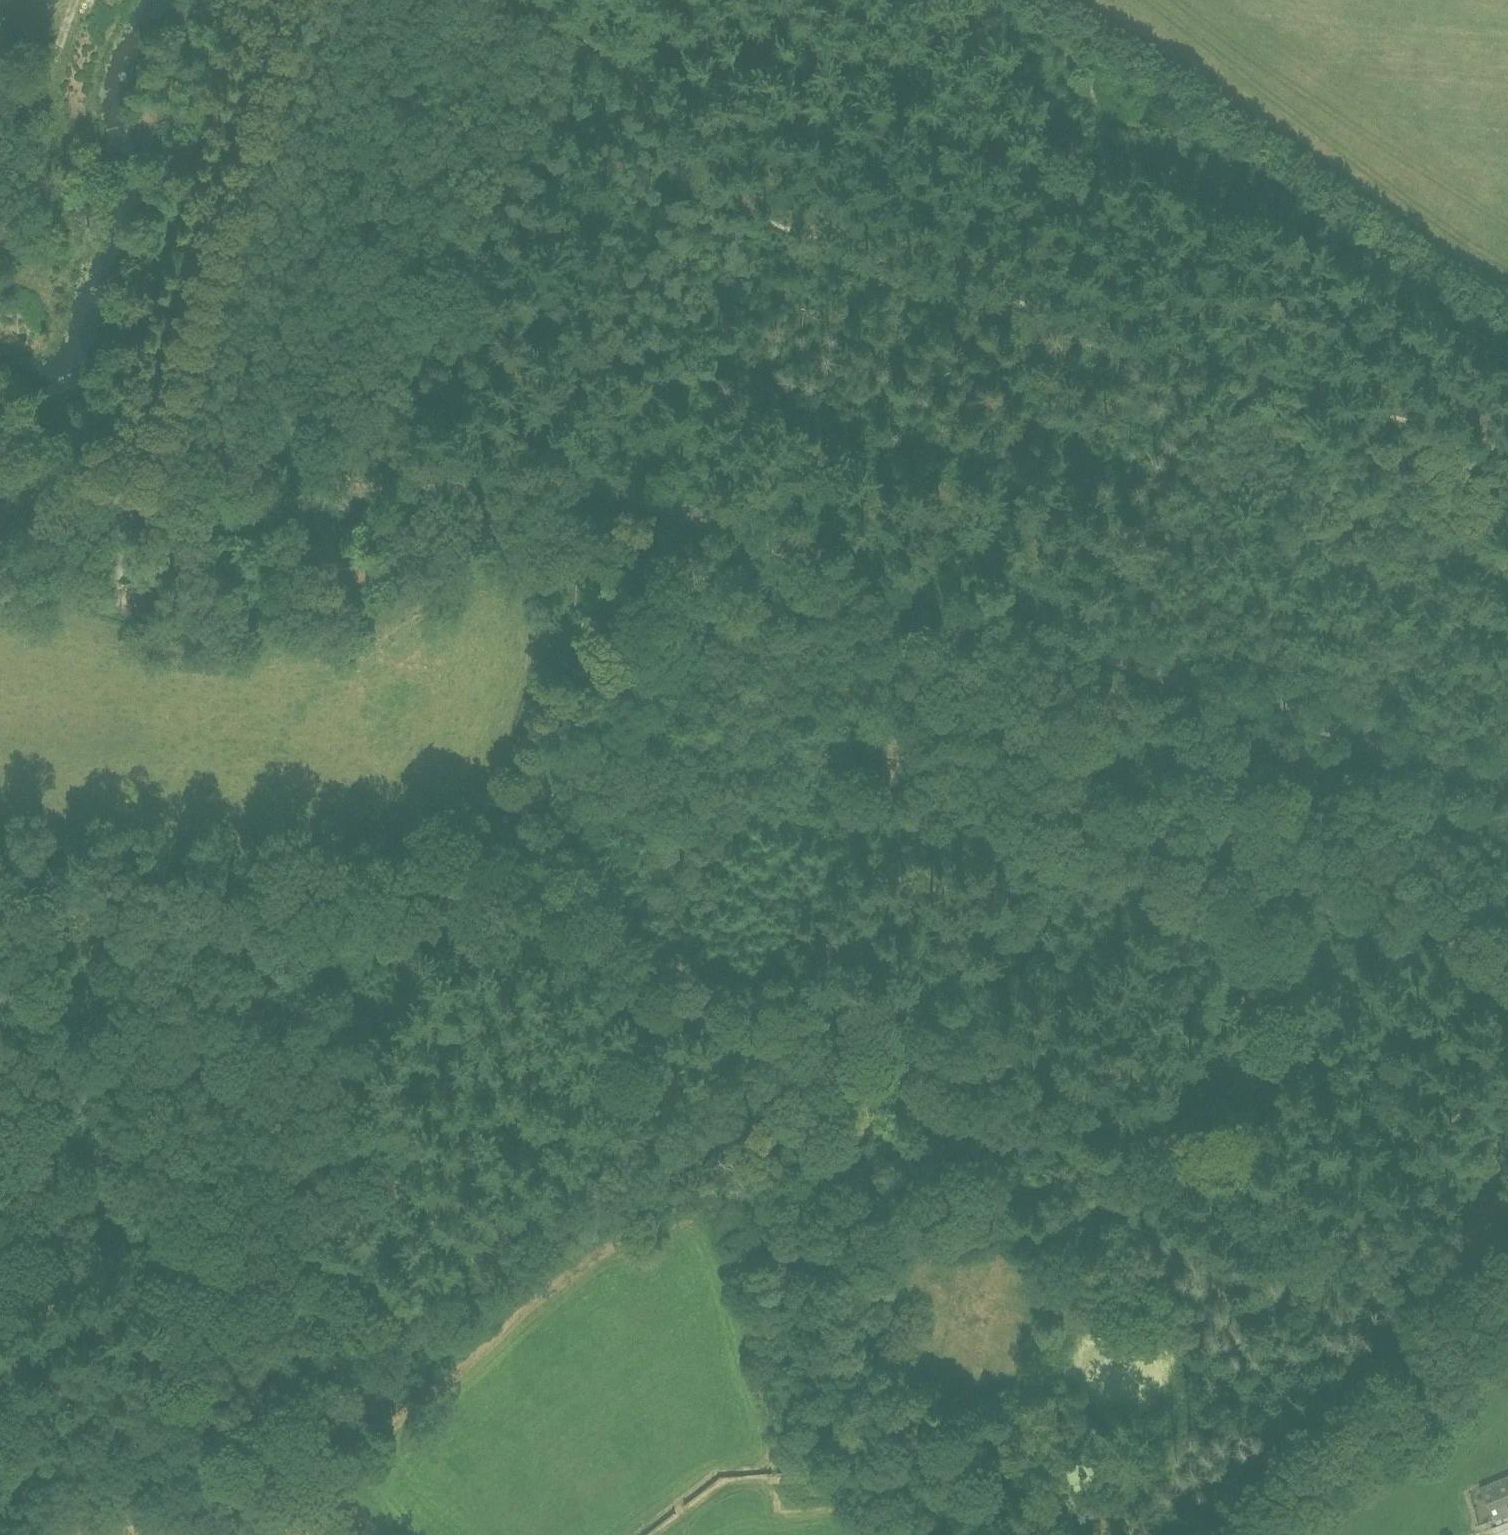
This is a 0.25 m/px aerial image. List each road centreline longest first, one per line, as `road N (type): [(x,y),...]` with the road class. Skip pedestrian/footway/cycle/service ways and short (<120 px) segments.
road 1 (tertiary): [(1507,787),(602,487),(530,485),(118,516)]
road 2 (unclassified): [(118,516),(278,0)]
road 3 (unclassified): [(1260,1534),(1507,1293)]
road 4 (tertiary): [(118,516),(0,490)]

